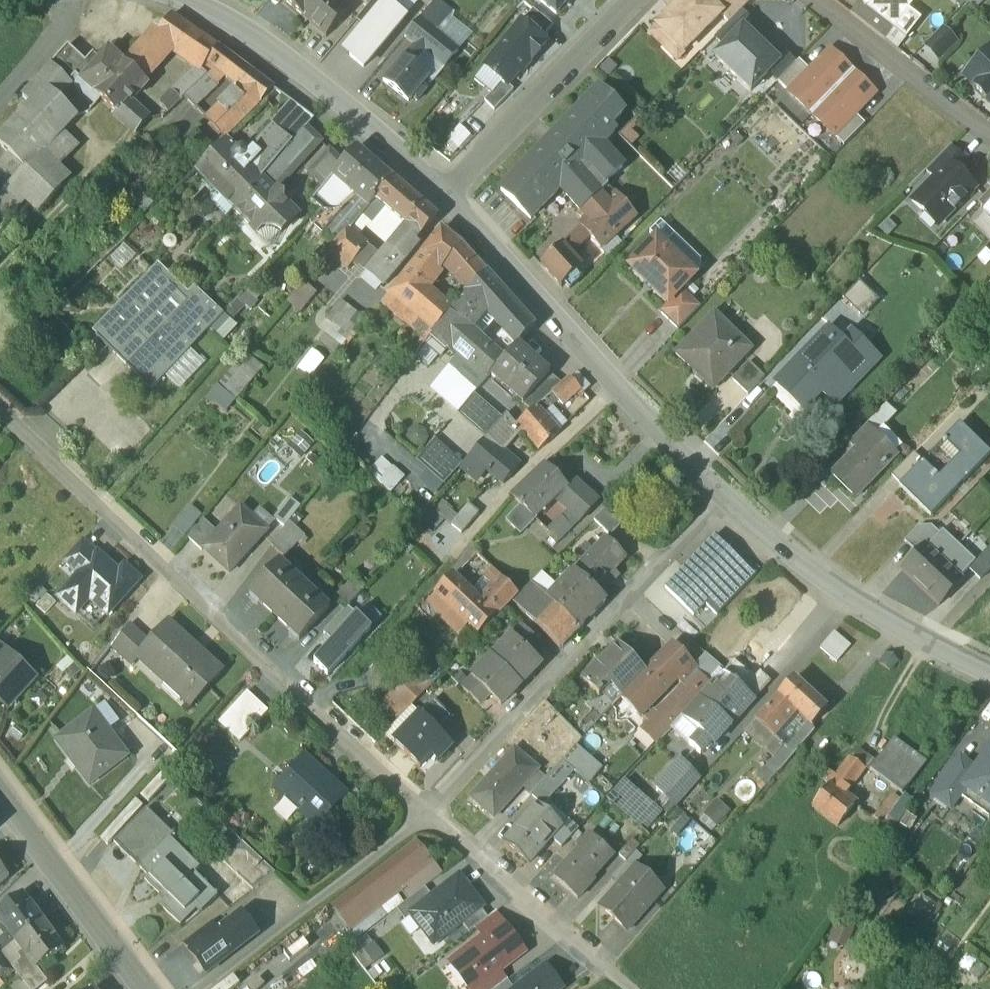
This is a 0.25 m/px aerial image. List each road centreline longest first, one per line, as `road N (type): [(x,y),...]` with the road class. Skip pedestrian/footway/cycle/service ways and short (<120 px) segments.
road 1 (residential): [(0,411),(424,815)]
road 2 (residential): [(424,815),(722,493)]
road 3 (residential): [(722,493),(444,192)]
road 4 (residential): [(989,677),(851,600),(722,493)]
road 5 (residential): [(444,192),(391,138),(191,0)]
road 6 (residential): [(203,988),(424,815)]
road 7 (residential): [(635,0),(444,192)]
road 8 (residential): [(424,815),(630,988)]
road 9 (tertiary): [(148,988),(0,792)]
road 10 (residential): [(816,0),(989,137)]
road 11 (residential): [(0,99),(65,27),(67,0)]

